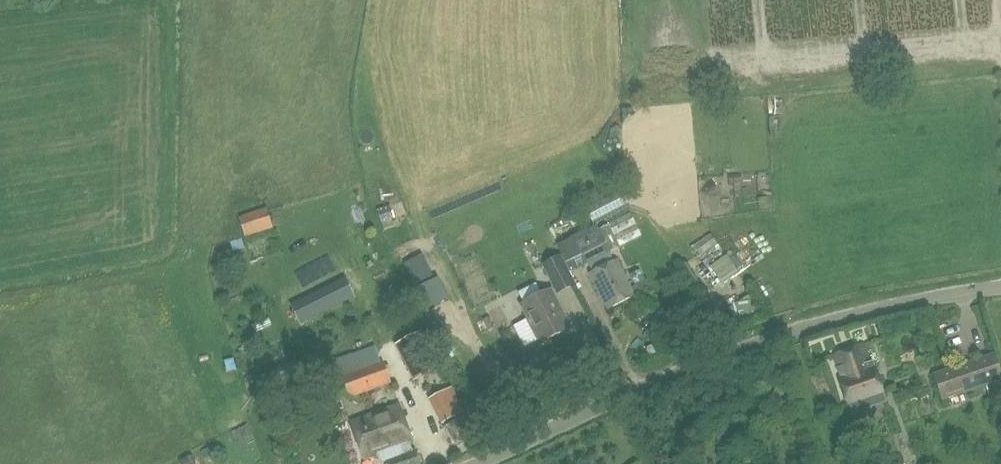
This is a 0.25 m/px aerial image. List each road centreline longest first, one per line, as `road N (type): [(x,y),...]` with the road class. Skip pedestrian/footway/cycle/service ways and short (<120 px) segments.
road 1 (unclassified): [(1000,286),(766,337),(477,463)]

